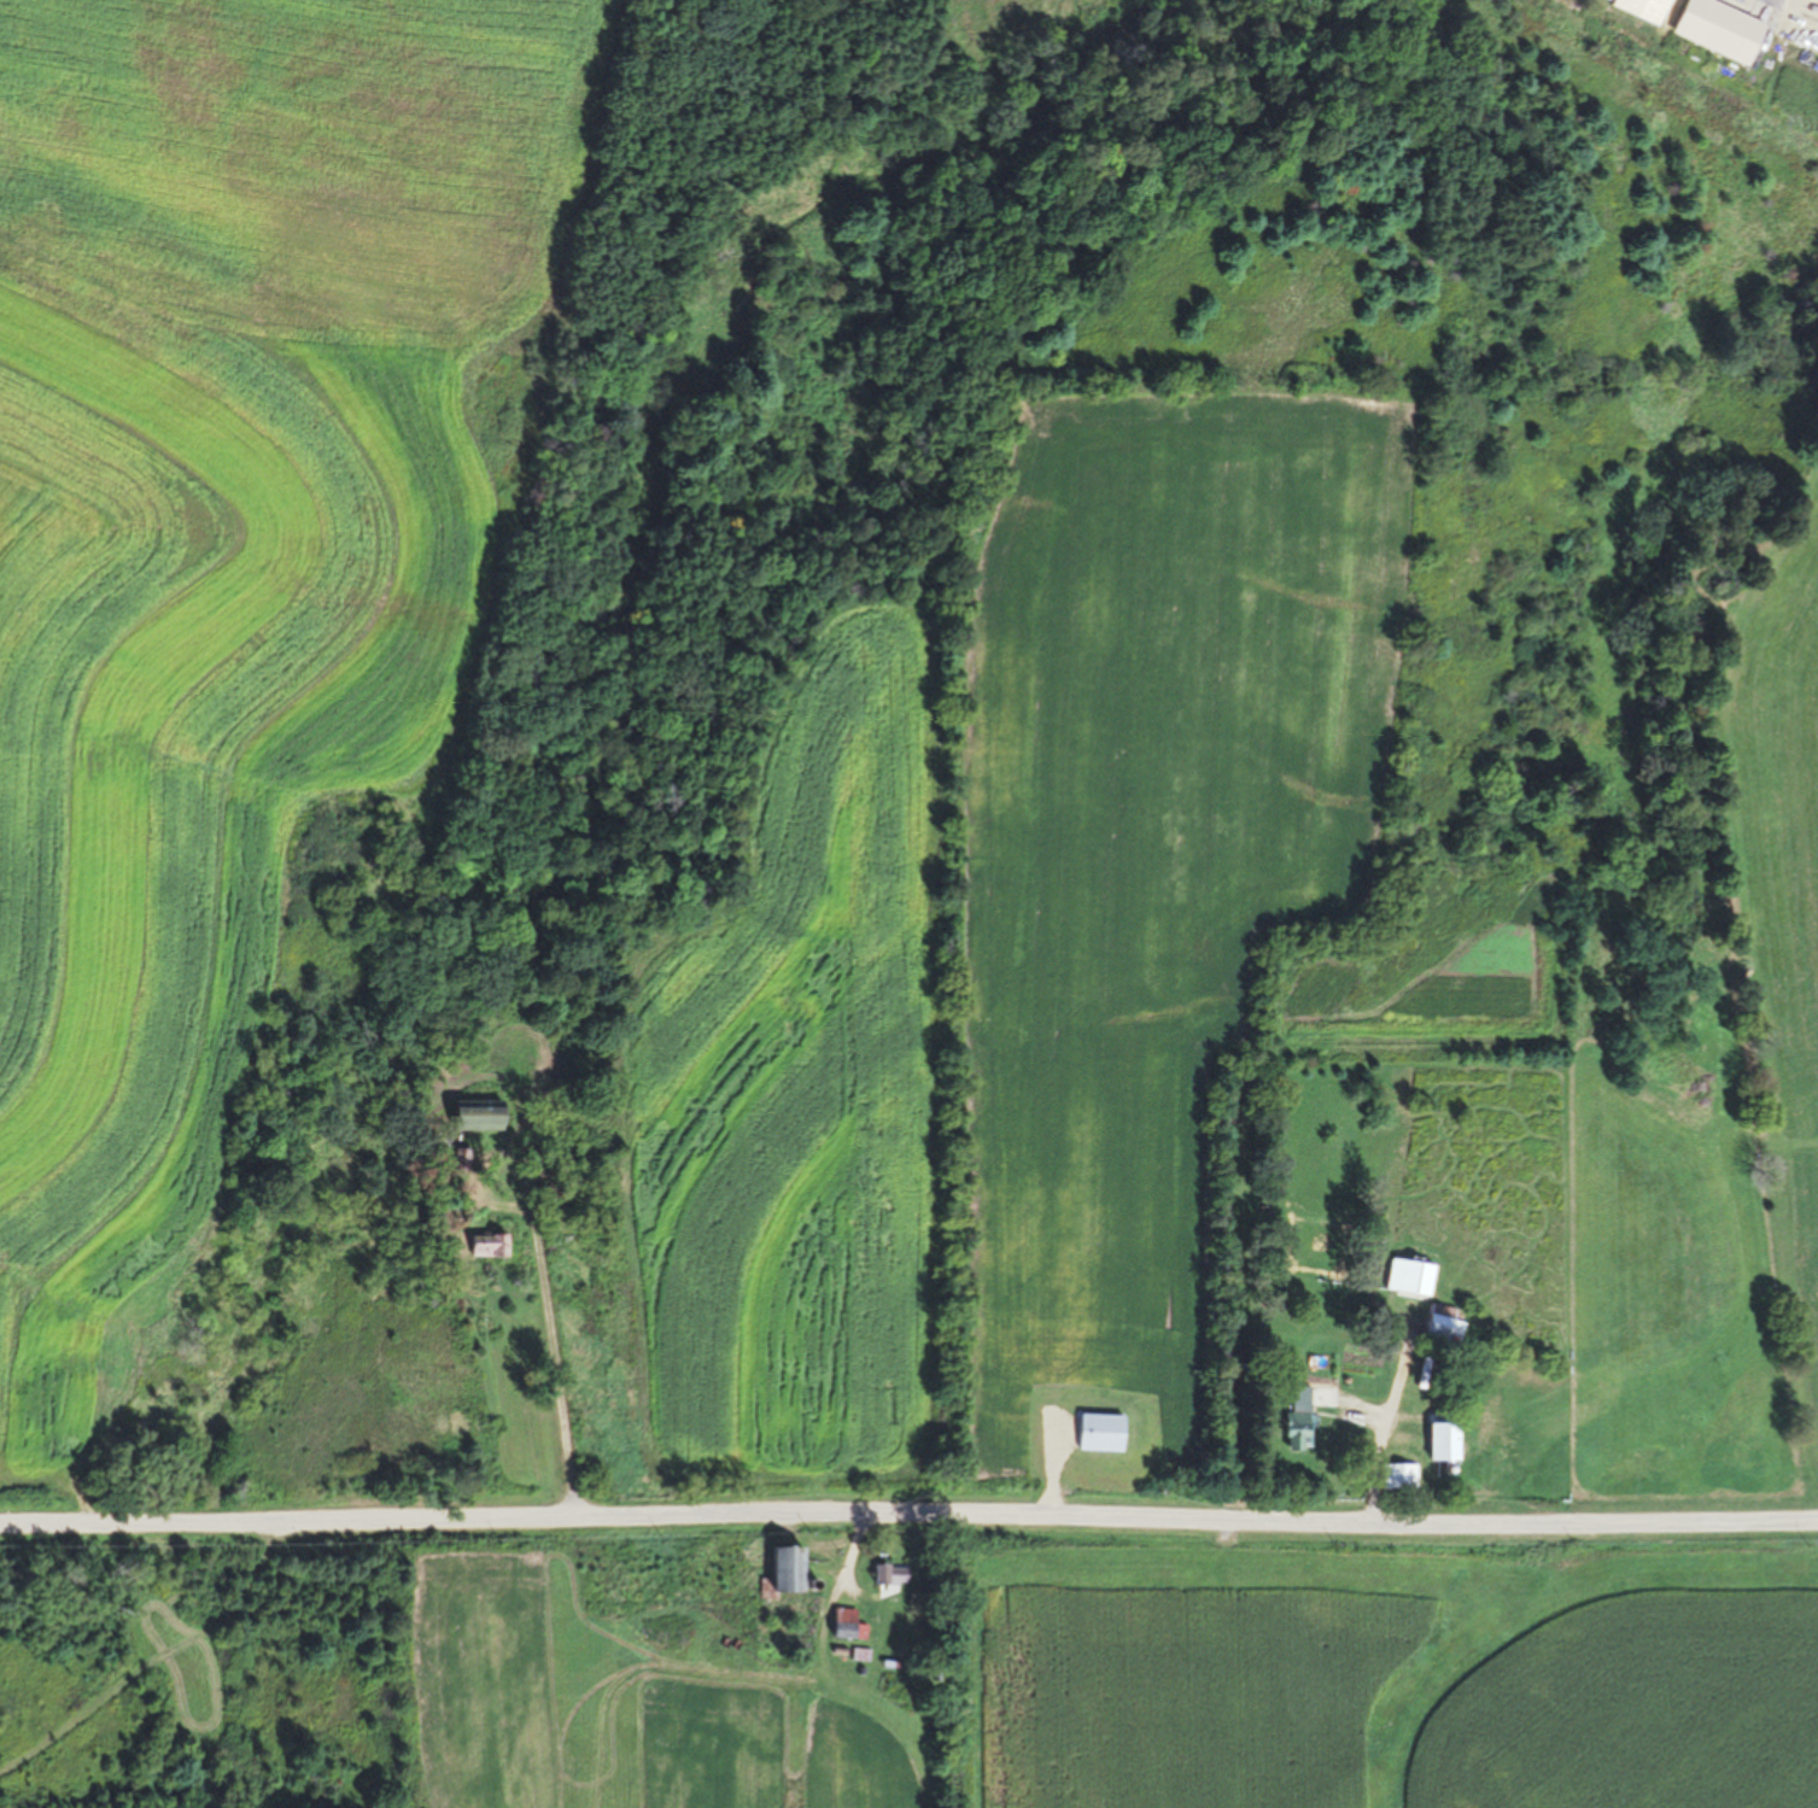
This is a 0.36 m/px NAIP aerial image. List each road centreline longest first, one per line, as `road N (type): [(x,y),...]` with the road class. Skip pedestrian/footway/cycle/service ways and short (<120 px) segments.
road 1 (residential): [(1817,1520),(1530,1526),(838,1512),(0,1523)]

